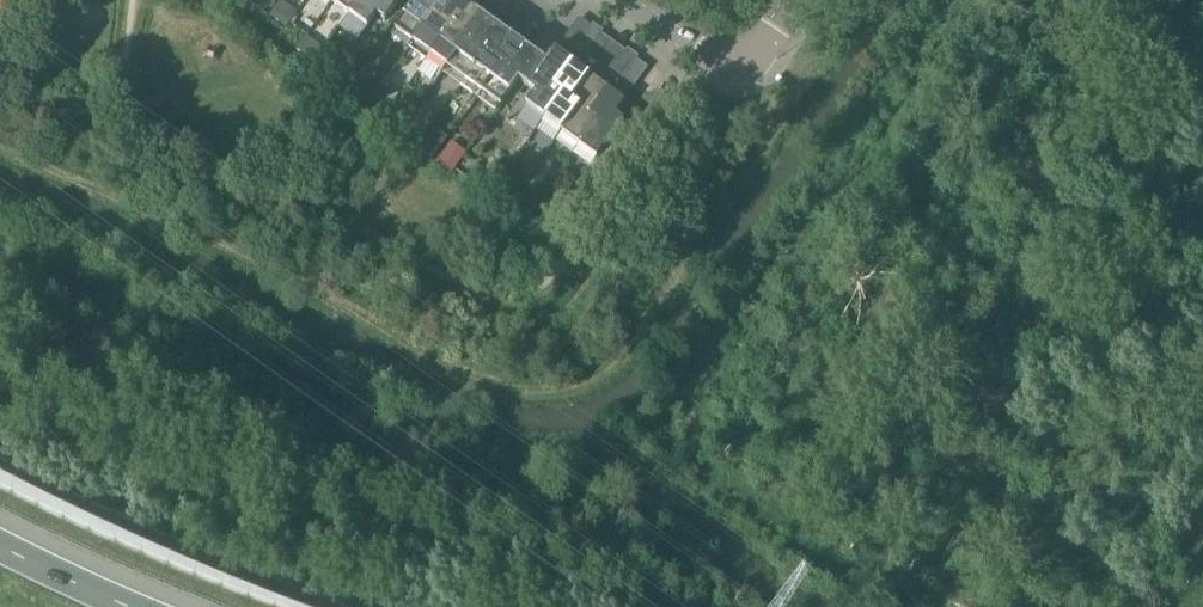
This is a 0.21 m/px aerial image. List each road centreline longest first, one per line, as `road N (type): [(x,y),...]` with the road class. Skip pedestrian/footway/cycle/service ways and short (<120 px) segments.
road 1 (residential): [(742,71),(716,71),(615,0)]
road 2 (motorway): [(131,606),(0,549)]

